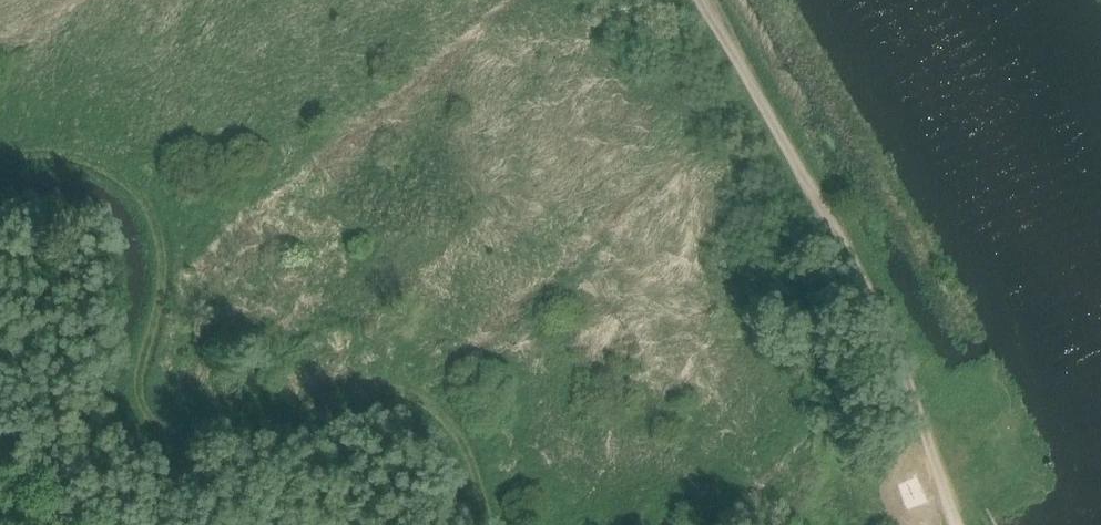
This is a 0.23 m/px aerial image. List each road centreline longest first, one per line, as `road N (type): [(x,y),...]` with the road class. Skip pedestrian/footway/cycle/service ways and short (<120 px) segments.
road 1 (track): [(707,0),(883,302),(959,524)]

